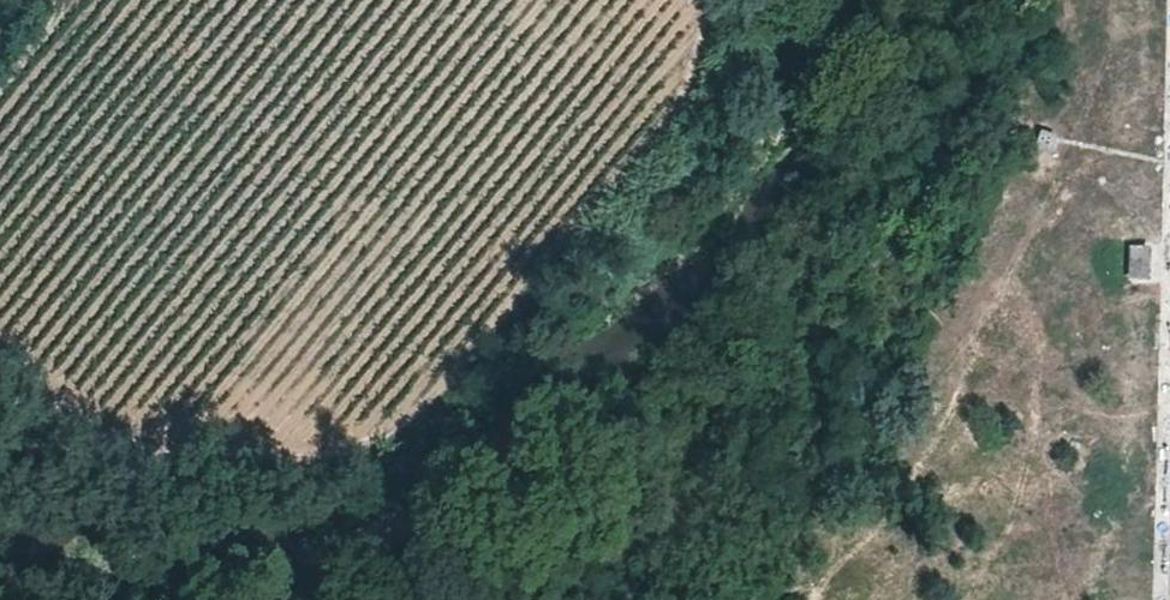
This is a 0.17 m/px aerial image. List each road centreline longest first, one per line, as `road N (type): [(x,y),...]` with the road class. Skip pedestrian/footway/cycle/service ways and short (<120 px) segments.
road 1 (track): [(0,351),(130,439),(313,453),(427,377),(584,177),(675,96),(721,0)]
road 2 (trunk): [(1169,237),(1063,0)]

